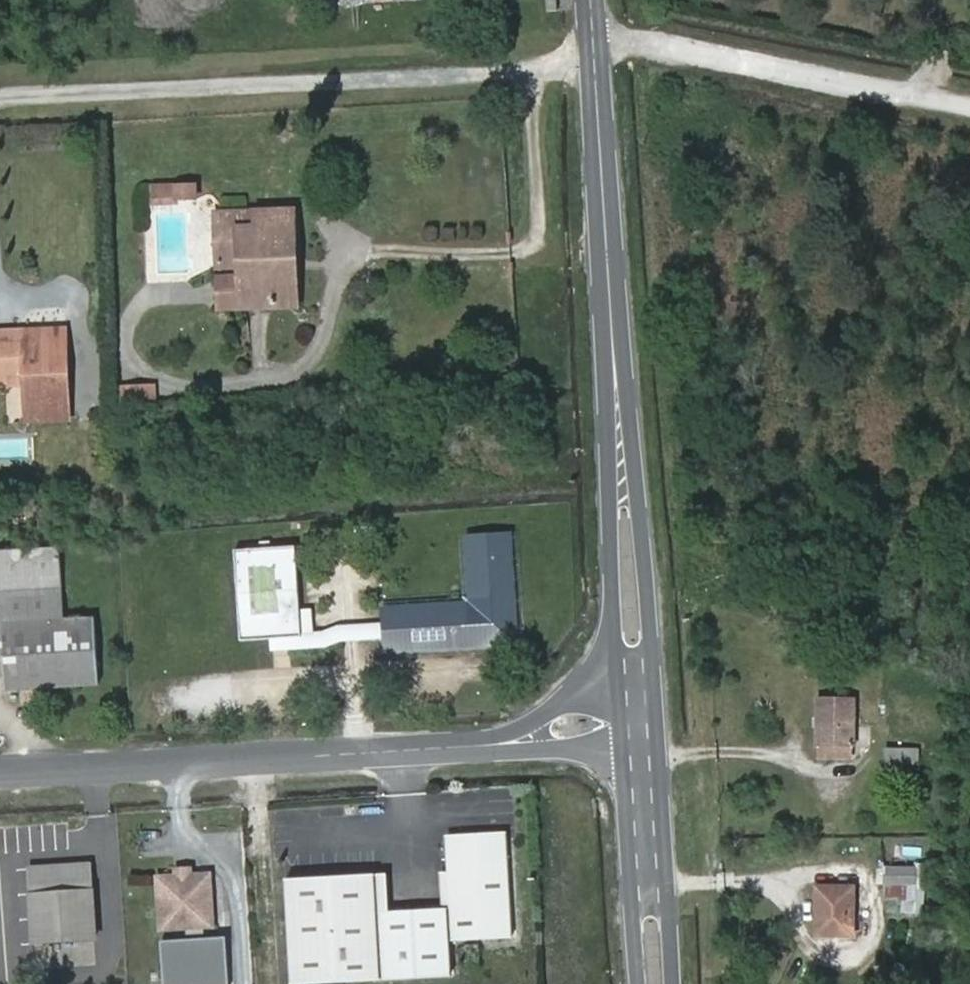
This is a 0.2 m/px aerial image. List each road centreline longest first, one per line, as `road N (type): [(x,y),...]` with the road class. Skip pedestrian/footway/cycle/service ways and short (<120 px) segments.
road 1 (secondary): [(590,0),(658,983)]
road 2 (track): [(969,106),(687,51),(592,44)]

